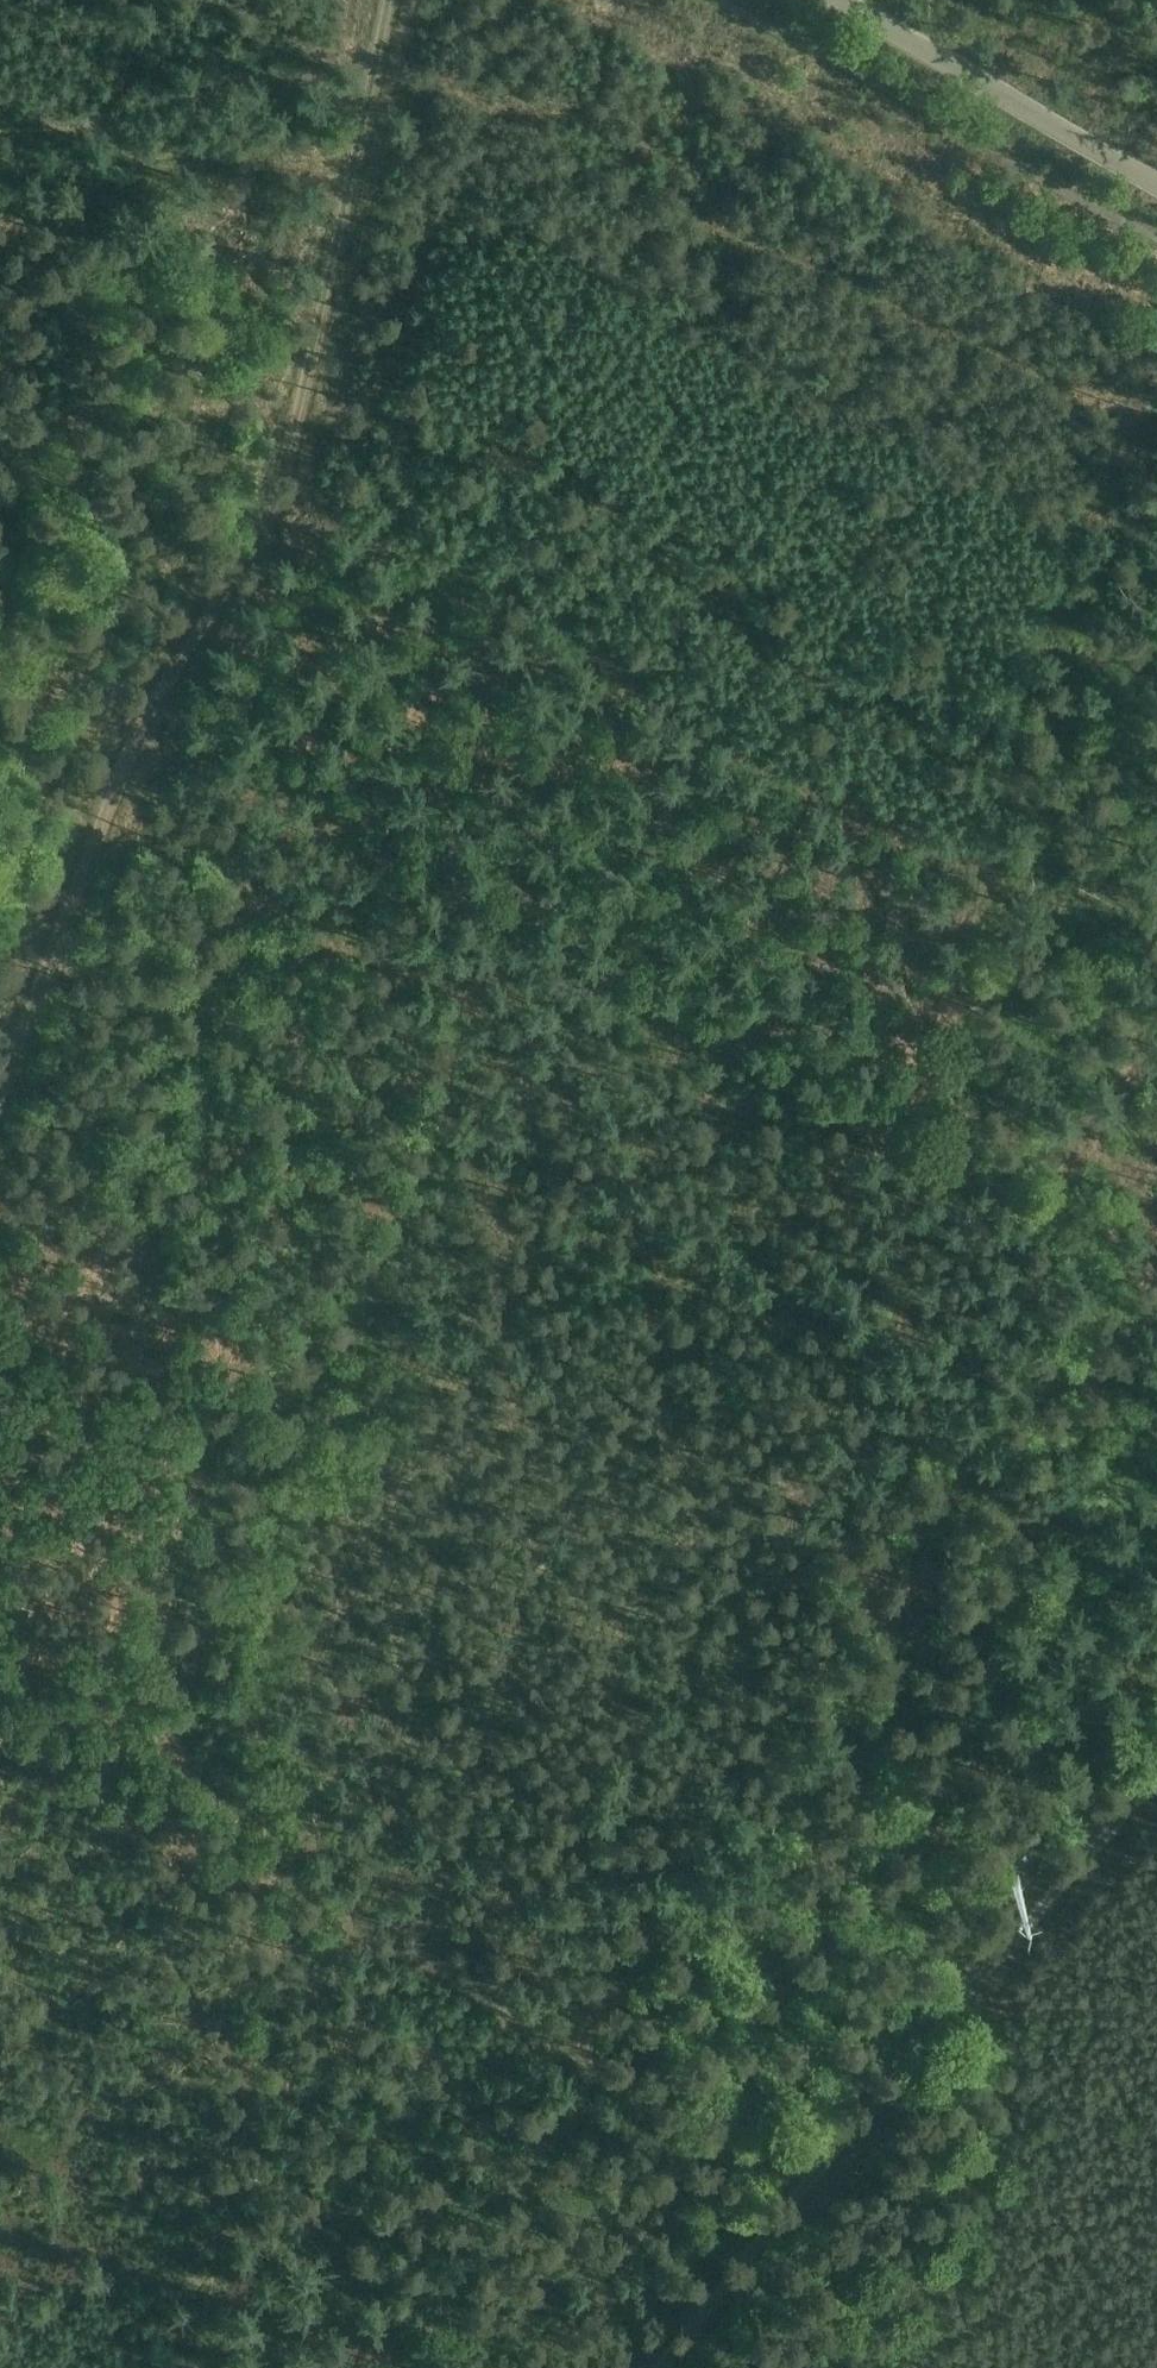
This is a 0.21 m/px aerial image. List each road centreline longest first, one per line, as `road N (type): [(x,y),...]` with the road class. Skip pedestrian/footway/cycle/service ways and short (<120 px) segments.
road 1 (track): [(1156,1268),(736,1054),(175,743),(131,747)]
road 2 (track): [(1156,1775),(665,2367)]
road 3 (tertiary): [(1156,183),(840,0)]

